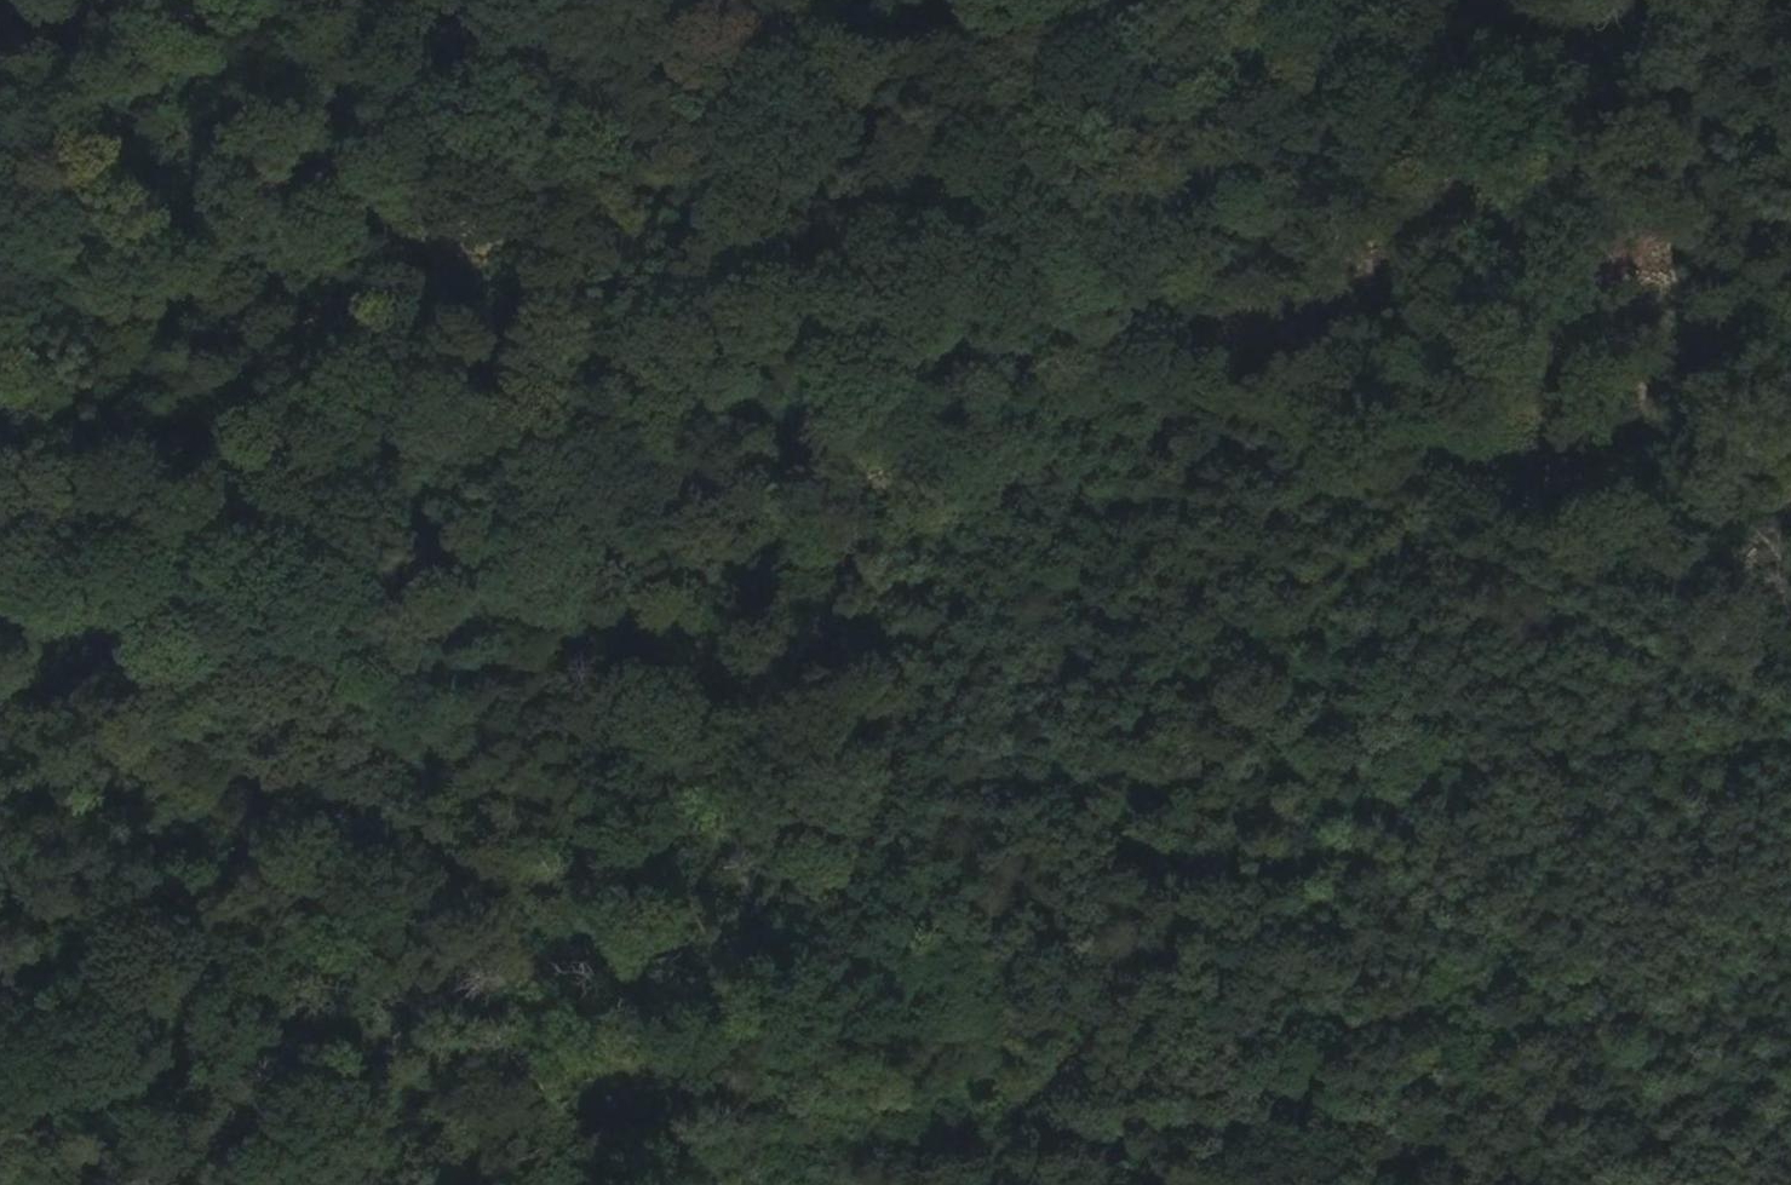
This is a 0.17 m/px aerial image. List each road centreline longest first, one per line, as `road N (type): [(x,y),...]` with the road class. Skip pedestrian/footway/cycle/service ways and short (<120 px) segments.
road 1 (track): [(385,0),(89,408),(0,448)]

